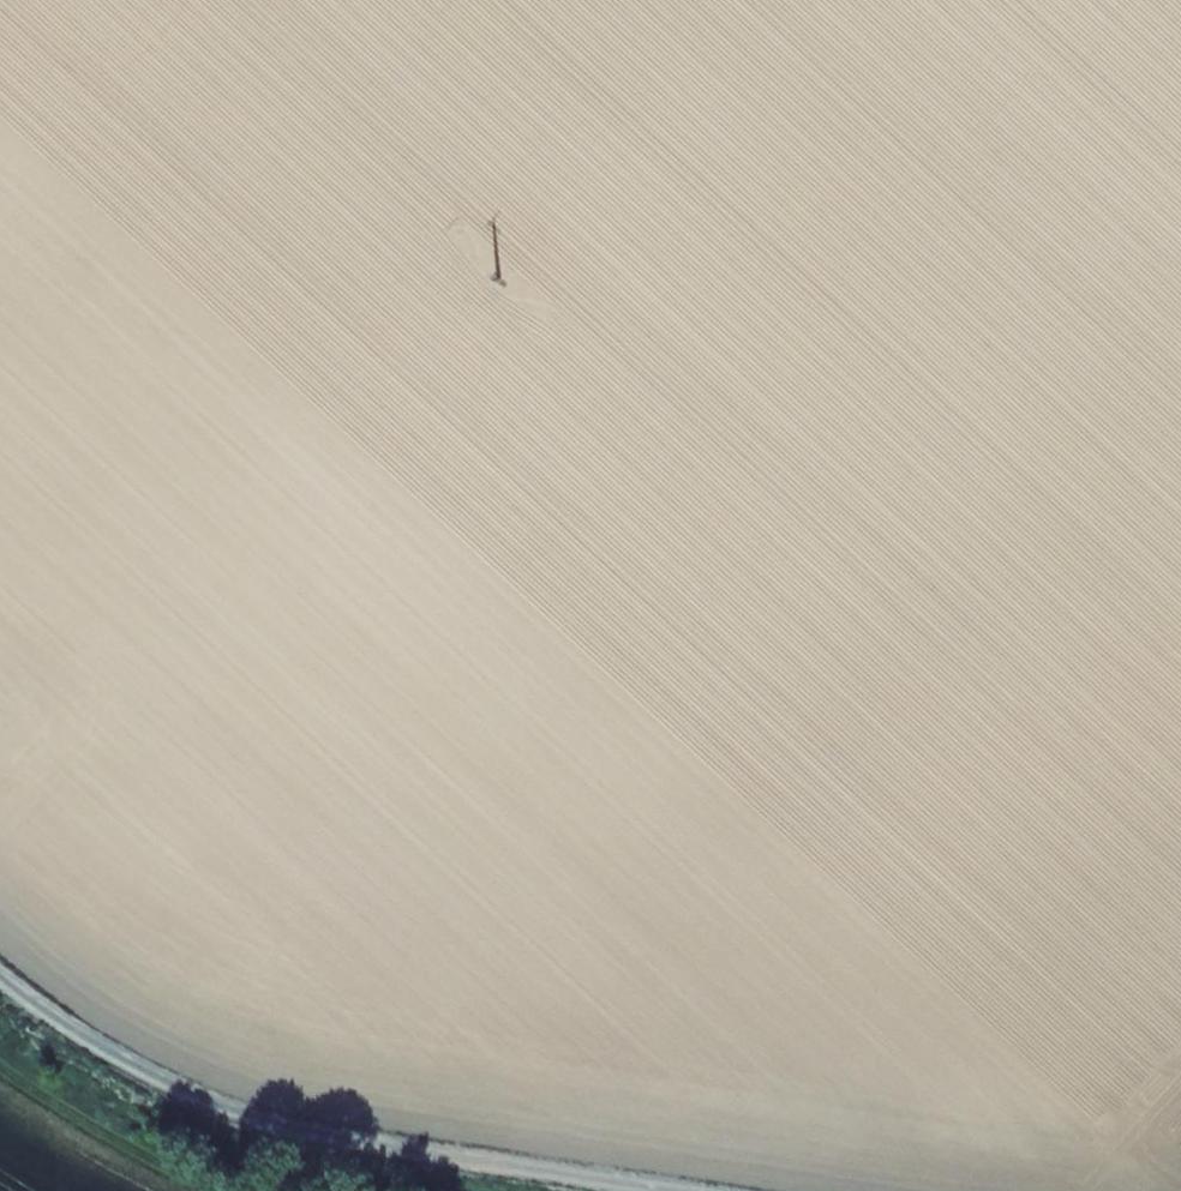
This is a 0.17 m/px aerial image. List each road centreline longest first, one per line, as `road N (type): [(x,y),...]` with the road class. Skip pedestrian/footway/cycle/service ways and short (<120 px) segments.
road 1 (track): [(683,1190),(297,1131),(198,1098),(70,1029),(0,976)]

